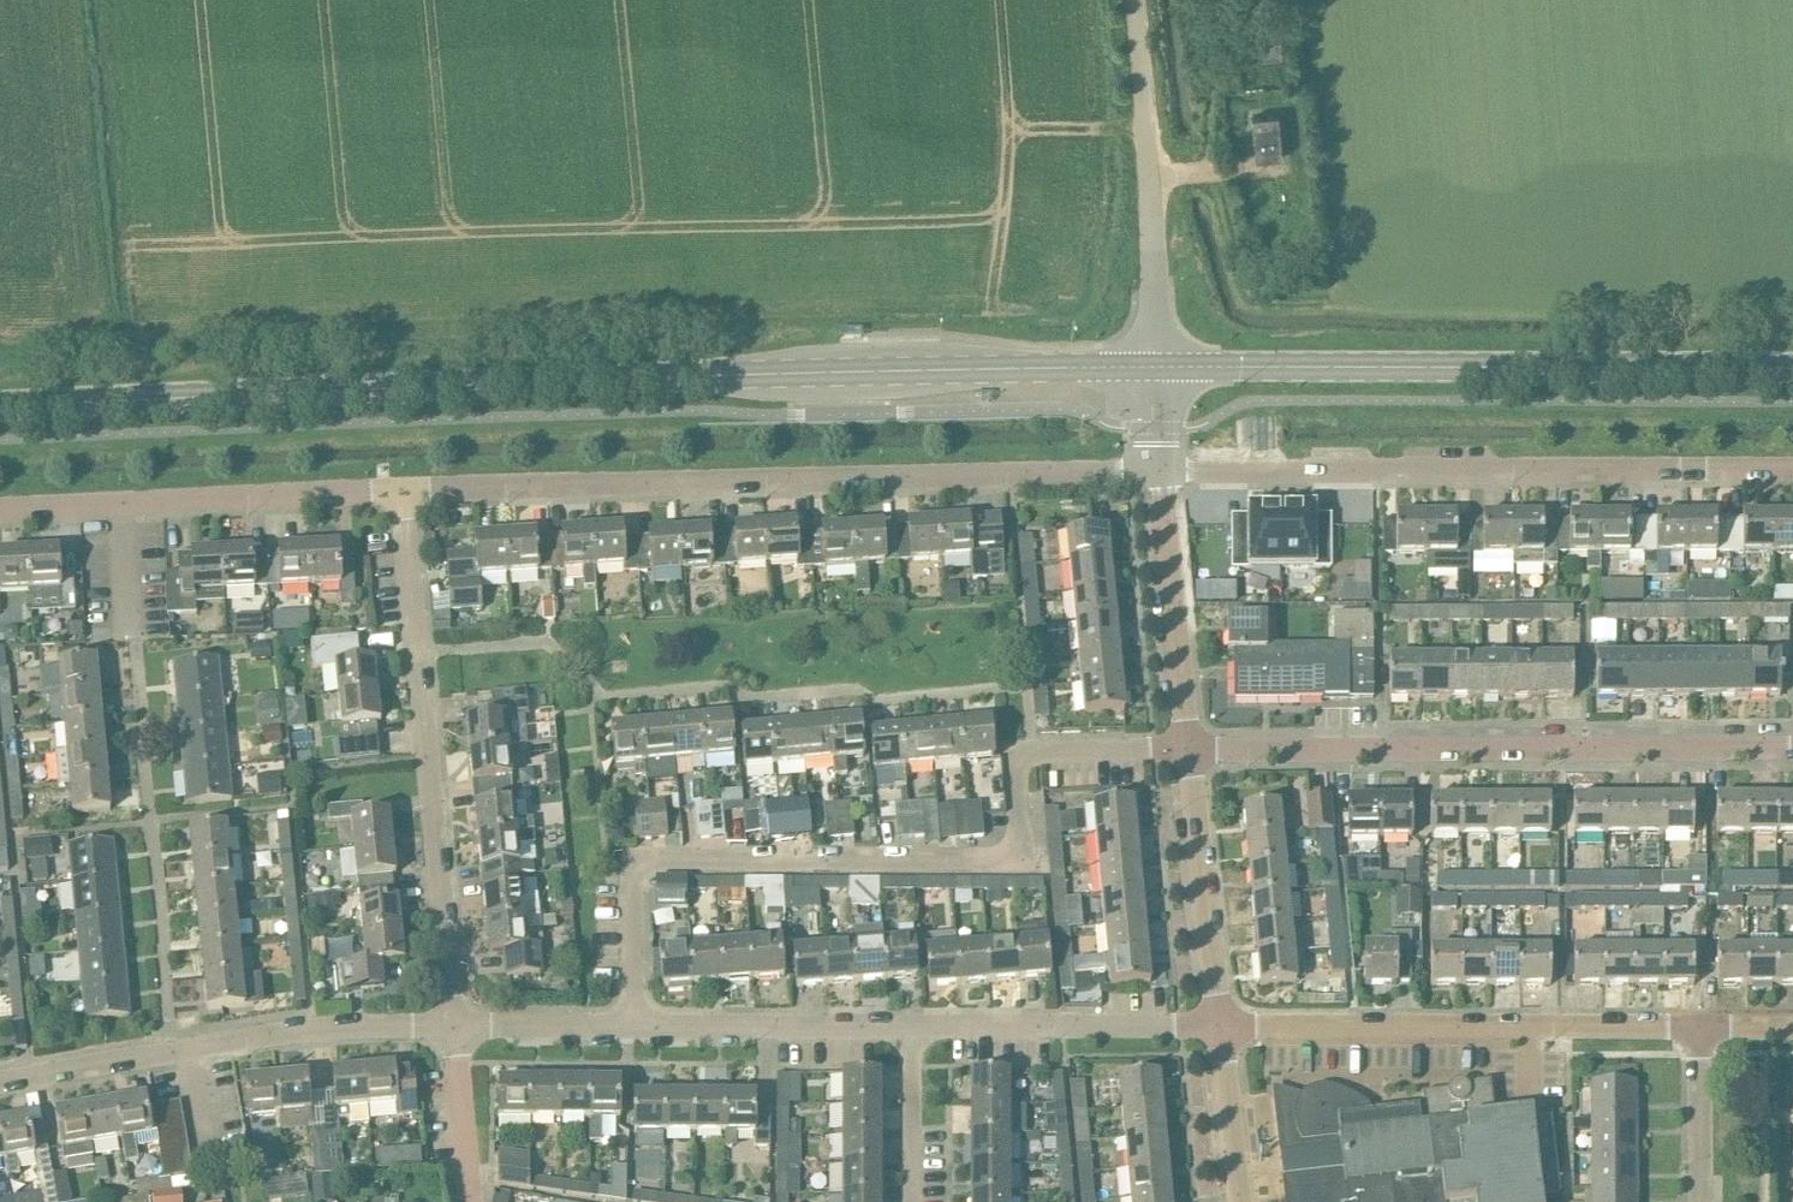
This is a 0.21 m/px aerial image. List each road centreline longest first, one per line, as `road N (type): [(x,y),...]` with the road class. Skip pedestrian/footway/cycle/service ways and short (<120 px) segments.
road 1 (secondary): [(0,407),(1157,368)]
road 2 (residential): [(631,1028),(631,900),(656,860),(986,866),(1012,858),(1019,842),(1018,769),(1028,758),(1048,750),(1188,748)]
road 3 (residential): [(403,488),(1160,469)]
road 4 (secondary): [(1157,368),(1792,368)]
road 5 (residential): [(1160,469),(1792,469)]
road 6 (residential): [(1188,748),(1792,744)]
road 7 (residential): [(631,1028),(1220,1027)]
road 8 (residential): [(453,1032),(403,488)]
road 9 (residential): [(1220,1027),(1702,1031)]
road 10 (unclassified): [(1138,0),(1153,174),(1157,368)]
road 11 (residential): [(119,502),(403,488)]
road 12 (residential): [(1220,1027),(1188,748)]
road 13 (residential): [(1188,748),(1160,469)]
road 14 (residential): [(190,1054),(310,1032),(453,1032)]
road 15 (residential): [(0,1085),(190,1054)]
road 16 (residential): [(453,1032),(631,1028)]
road 17 (residential): [(1241,1201),(1220,1027)]
road 18 (residential): [(1702,1201),(1702,1031)]
road 19 (residential): [(467,1201),(453,1032)]
road 20 (residential): [(133,631),(119,502)]

